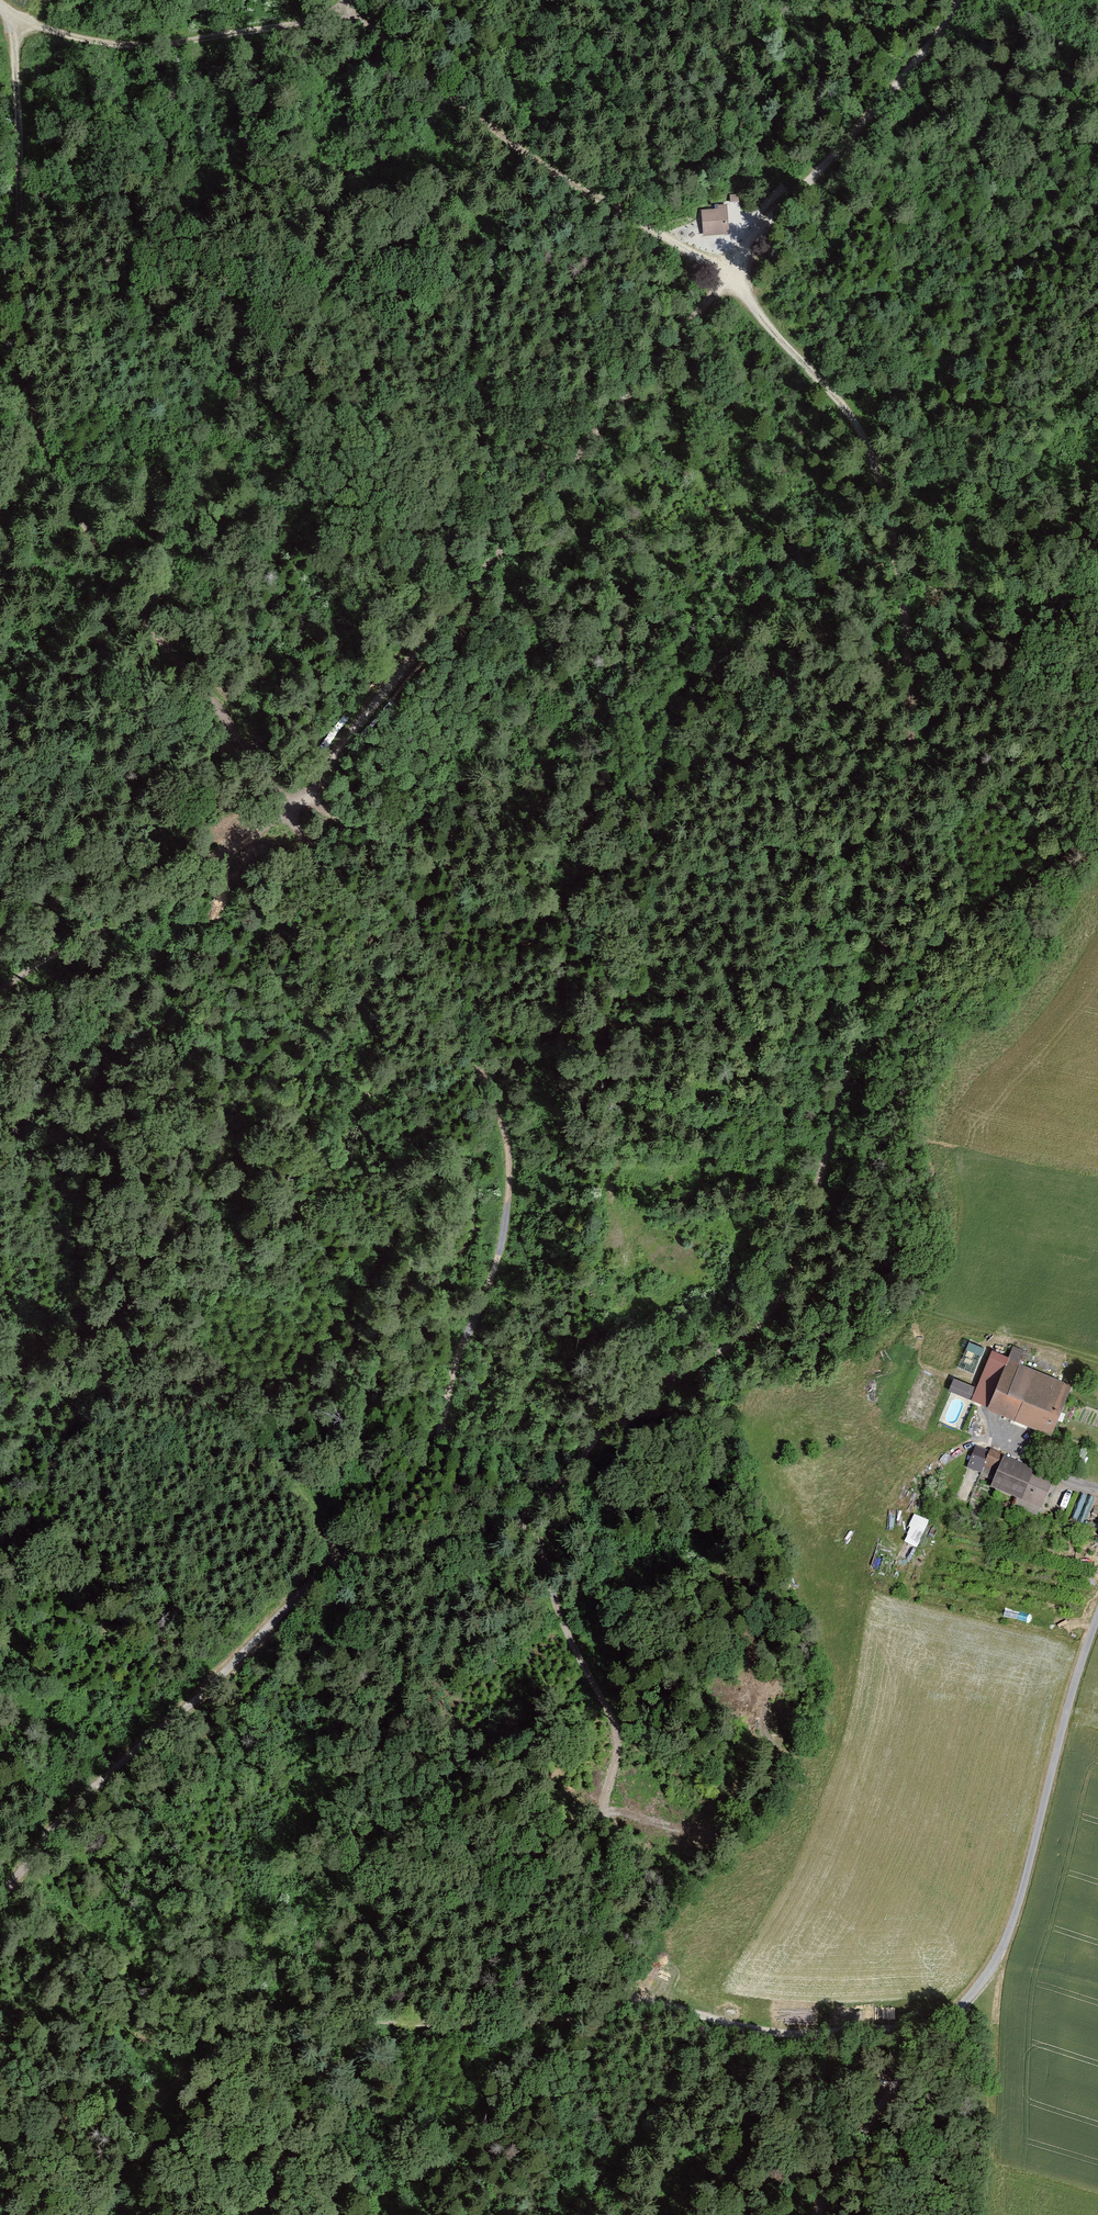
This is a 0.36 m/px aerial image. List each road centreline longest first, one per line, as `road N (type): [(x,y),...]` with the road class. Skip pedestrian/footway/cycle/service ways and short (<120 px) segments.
road 1 (track): [(964,0),(950,27),(730,275),(866,435),(897,559),(913,705),(901,866),(807,1248),(785,1299),(745,1342),(630,1400),(574,1473),(525,1517),(559,1630),(605,1725),(596,1927),(641,2005),(803,2034),(957,2012)]
road 2 (track): [(296,802),(297,825),(336,881),(461,1021),(502,1116),(509,1158),(500,1250),(452,1371),(438,1443),(398,1513),(51,1831),(0,1898)]
road 3 (track): [(348,9),(494,129),(730,275),(617,404),(311,787)]
road 4 (track): [(28,22),(15,50),(30,351),(52,465),(129,604),(296,802)]
road 5 (track): [(311,787),(641,947),(664,994),(618,1197),(622,1275)]
road 6 (unclassified): [(816,2214),(897,2081),(995,1963),(1097,1621)]
road 7 (track): [(641,2005),(474,2023),(327,2017),(177,2081)]
road 8 (track): [(296,802),(0,988)]
road 9 (track): [(28,22),(112,44),(156,45),(326,19),(348,9)]
road 10 (track): [(336,1562),(447,1549),(525,1517)]
road 11 (track): [(909,668),(940,666),(973,646),(1023,668),(1085,657)]

